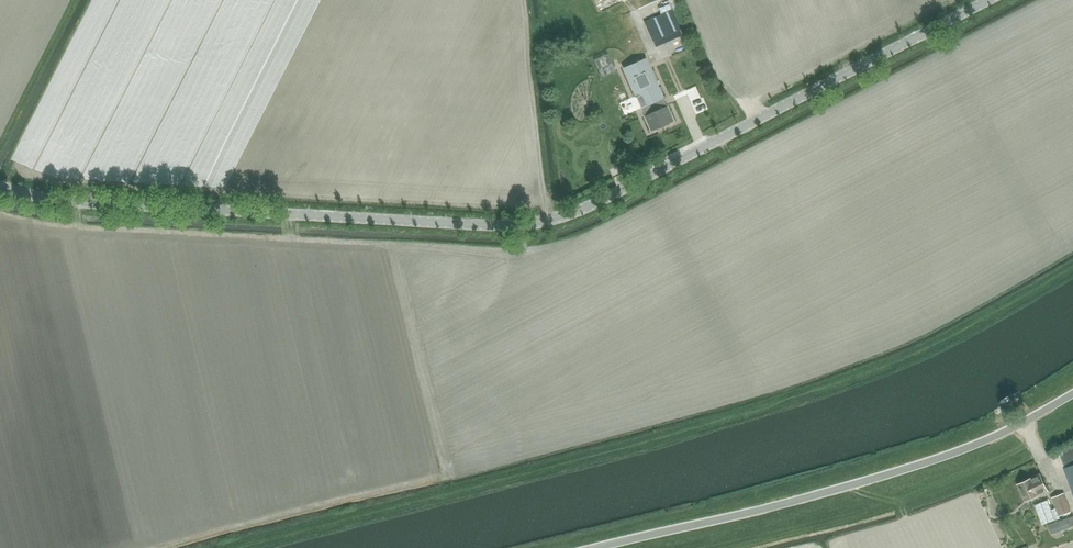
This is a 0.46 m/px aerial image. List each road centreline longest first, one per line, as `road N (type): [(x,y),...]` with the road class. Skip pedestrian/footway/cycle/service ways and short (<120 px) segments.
road 1 (unclassified): [(0,187),(88,203),(529,225),(612,196),(987,0)]
road 2 (unclassified): [(593,547),(907,468),(973,445),(1072,394)]
road 3 (track): [(97,0),(3,188)]
road 4 (track): [(635,19),(697,150)]

